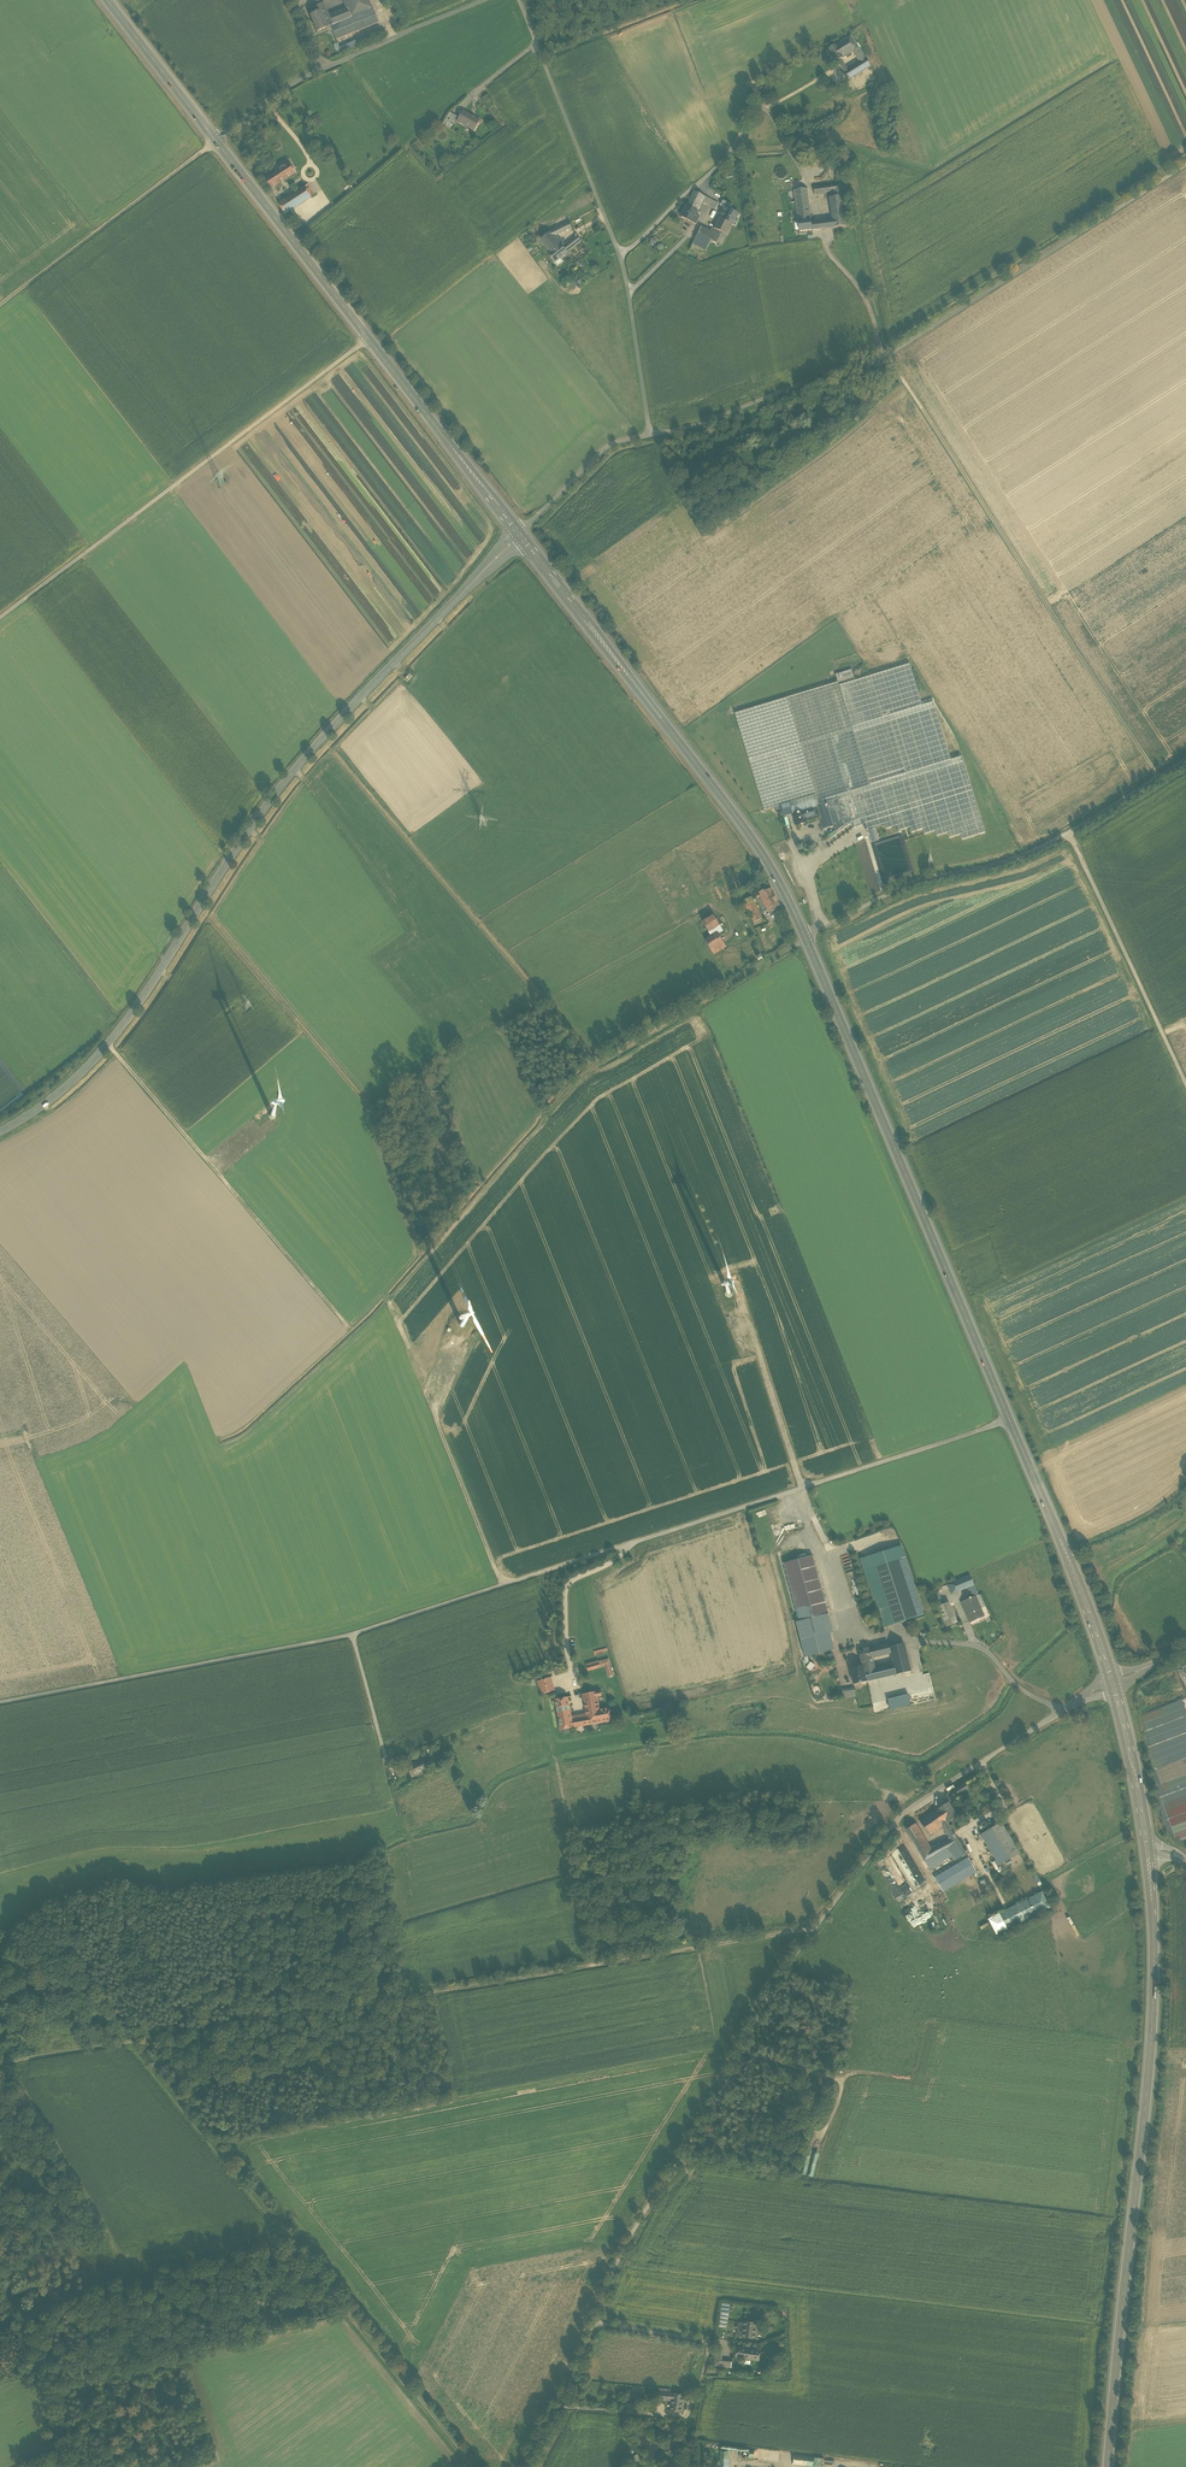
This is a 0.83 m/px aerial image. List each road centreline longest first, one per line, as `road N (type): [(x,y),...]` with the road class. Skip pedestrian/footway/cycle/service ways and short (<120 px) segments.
road 1 (unclassified): [(0,1702),(352,1634),(1010,1421)]
road 2 (unclassified): [(1079,1701),(906,1807),(779,1973),(695,2135),(634,2225),(524,2466)]
road 3 (tertiary): [(0,1131),(44,1104),(108,1044),(275,794),(518,535)]
road 4 (track): [(133,2040),(812,1928)]
road 5 (secondary): [(518,535),(108,0)]
road 6 (secondary): [(1108,2466),(1152,2030),(1148,1851)]
road 7 (unclassified): [(1185,165),(891,352),(650,435)]
road 8 (track): [(482,0),(285,87),(0,305)]
road 9 (track): [(133,2040),(476,2466)]
road 10 (secondary): [(1010,1421),(804,936)]
road 11 (track): [(1158,777),(885,355)]
road 12 (secondary): [(804,936),(741,821),(518,535)]
road 13 (track): [(368,339),(0,617)]
road 14 (unclassified): [(650,435),(619,252),(519,0)]
road 15 (track): [(108,1044),(349,1328)]
road 16 (track): [(545,1113),(591,1067),(804,936)]
road 17 (track): [(396,1319),(502,1585)]
road 18 (unclassified): [(1069,833),(986,867),(909,883),(804,936)]
road 19 (unclassified): [(1069,833),(1185,1084)]
road 20 (secondary): [(1110,1675),(1010,1421)]
road 21 (track): [(0,2245),(66,2466)]
road 22 (track): [(619,252),(722,162),(751,119),(776,105)]
road 23 (track): [(802,1488),(745,1310)]
road 24 (track): [(741,2053),(840,2082),(818,2148)]
road 25 (track): [(630,1543),(566,1592),(575,1681)]
road 26 (unclassified): [(650,435),(607,447),(518,535)]
road 27 (secondary): [(1148,1851),(1115,1693)]
road 28 (track): [(352,1634),(387,1770)]
road 29 (unclassified): [(1185,759),(1069,833)]
road 30 (track): [(0,2063),(133,2040)]
road 31 (track): [(711,2342),(592,2321)]

